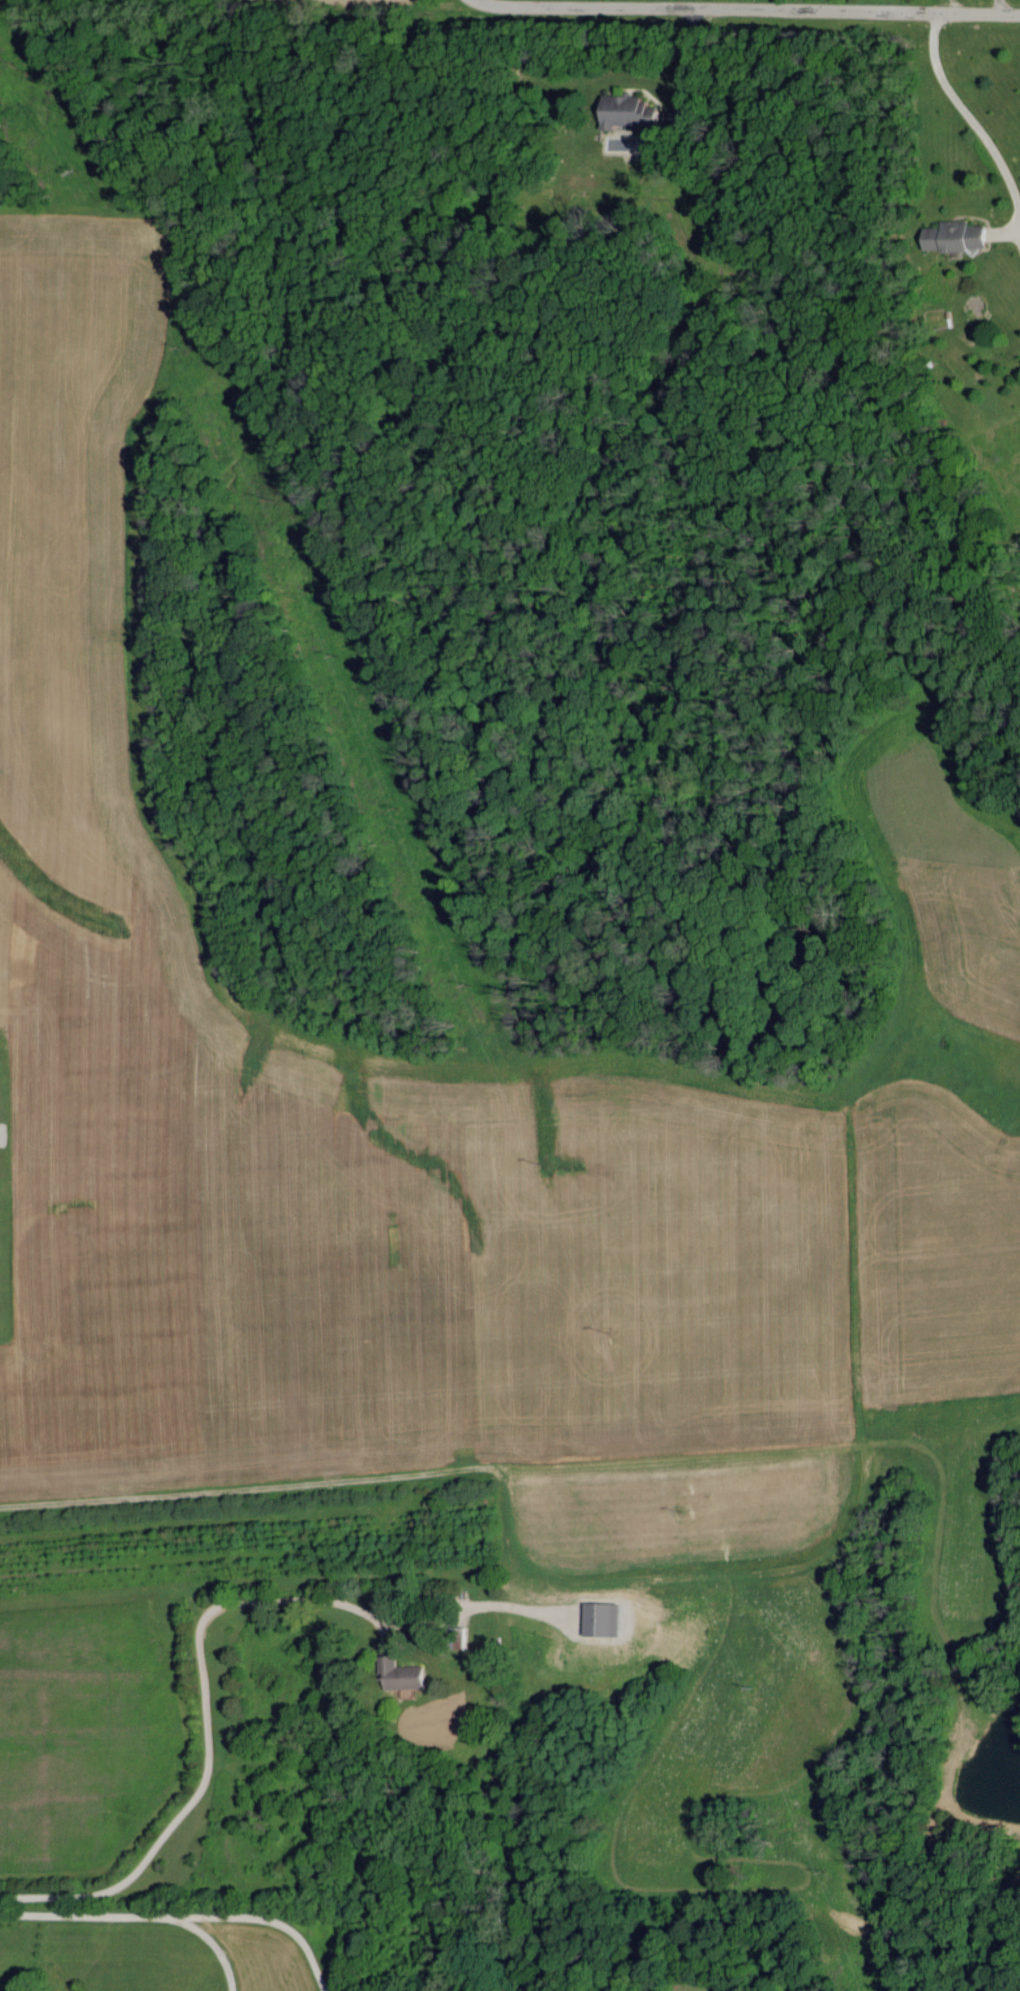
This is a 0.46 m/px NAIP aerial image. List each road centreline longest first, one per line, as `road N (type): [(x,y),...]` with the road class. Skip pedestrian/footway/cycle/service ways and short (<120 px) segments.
road 1 (residential): [(1019,18),(533,5)]

